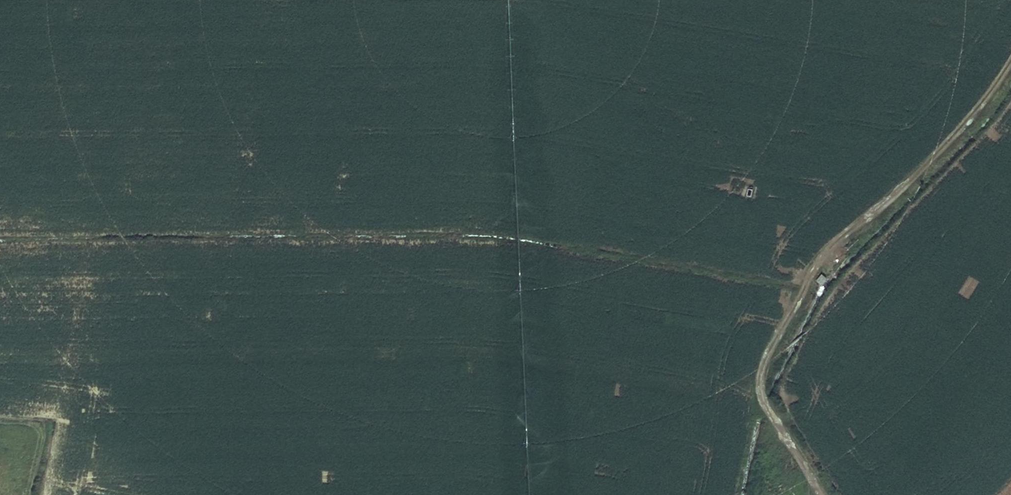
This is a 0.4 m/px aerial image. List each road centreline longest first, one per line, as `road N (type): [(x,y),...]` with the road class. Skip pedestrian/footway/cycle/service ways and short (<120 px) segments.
road 1 (track): [(1010,63),(973,118),(815,264),(765,361),(763,404),(823,494)]

